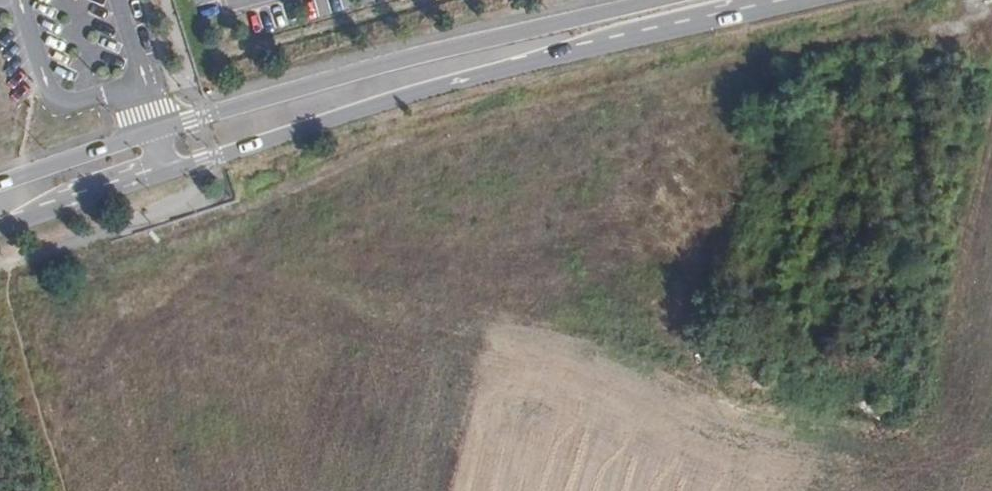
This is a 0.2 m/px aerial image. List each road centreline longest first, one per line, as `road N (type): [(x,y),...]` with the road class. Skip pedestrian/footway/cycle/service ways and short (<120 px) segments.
road 1 (track): [(799,49),(431,136),(146,247),(42,258)]
road 2 (secondary): [(147,177),(383,104),(805,0)]
road 3 (track): [(682,348),(723,228),(734,157),(770,74),(799,49),(979,28),(979,0)]
road 4 (secondary): [(661,0),(388,62),(159,132)]
road 5 (secondary): [(159,132),(0,184)]
road 6 (secondary): [(0,228),(147,177)]

